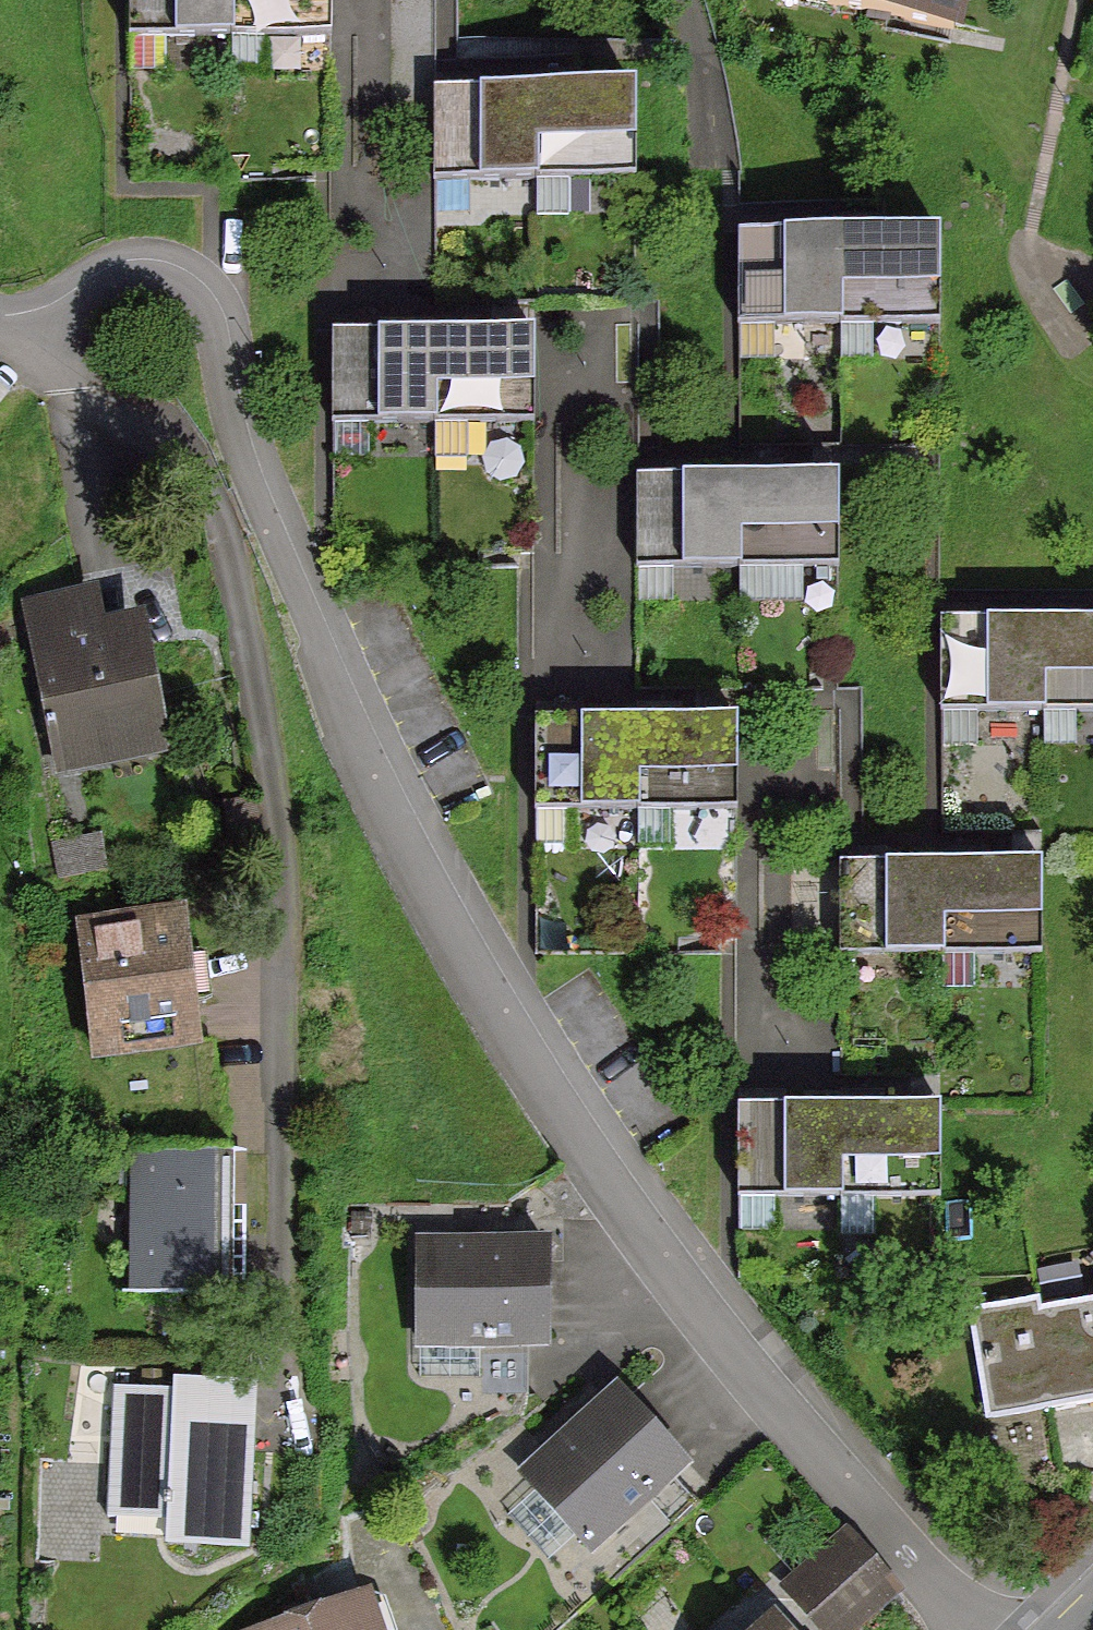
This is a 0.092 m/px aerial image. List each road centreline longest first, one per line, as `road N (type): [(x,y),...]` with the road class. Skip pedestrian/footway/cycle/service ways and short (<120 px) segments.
road 1 (residential): [(29,312),(86,274),(128,259),(173,260),(211,288),(235,332),(238,410),(275,533),(378,788),(516,1039),(669,1262),(981,1629)]
road 2 (residential): [(29,312),(42,343),(125,380),(180,429),(225,549),(261,716),(282,884),(293,1441)]

